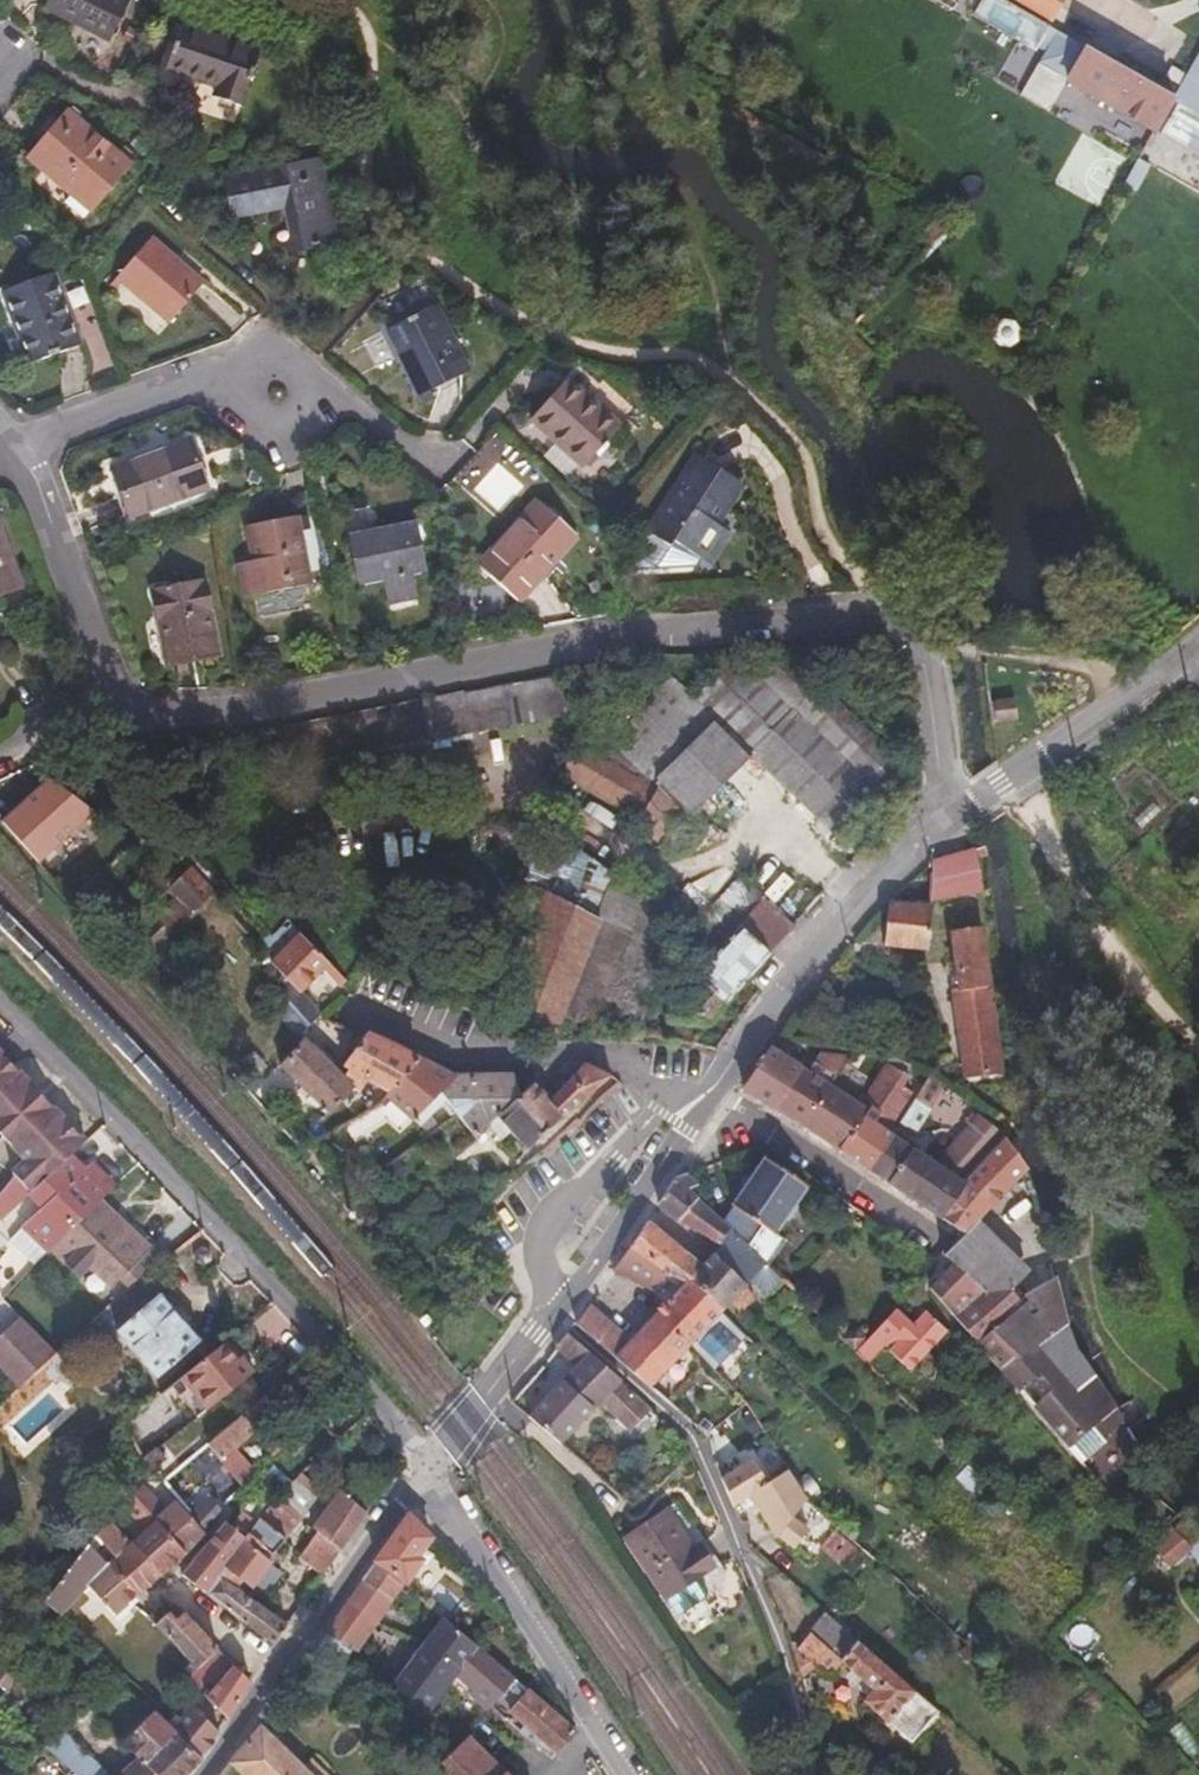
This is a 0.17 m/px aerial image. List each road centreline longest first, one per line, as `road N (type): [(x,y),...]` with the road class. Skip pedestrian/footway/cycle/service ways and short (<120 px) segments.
road 1 (residential): [(22,445),(113,692),(152,710),(230,712),(669,630),(874,614),(924,648),(936,776),(962,813)]
road 2 (residential): [(423,1477),(99,1101),(0,1005)]
road 3 (residential): [(558,1315),(695,1448),(837,1774)]
road 4 (residential): [(22,445),(203,381),(349,405),(436,465)]
road 5 (residential): [(962,813),(860,898),(707,1092)]
road 6 (residential): [(687,1088),(650,1083),(593,1052),(456,1049),(337,997)]
road 7 (residential): [(423,1477),(640,1774)]
road 8 (residential): [(212,1774),(394,1500),(423,1477)]
road 9 (residential): [(687,1088),(549,1221),(542,1252),(558,1315)]
road 10 (residential): [(707,1092),(941,1242)]
road 11 (residential): [(558,1315),(707,1092)]
road 12 (residential): [(962,813),(1182,664)]
road 13 (track): [(924,648),(1093,668),(1127,701)]
road 14 (residential): [(558,1315),(423,1477)]

